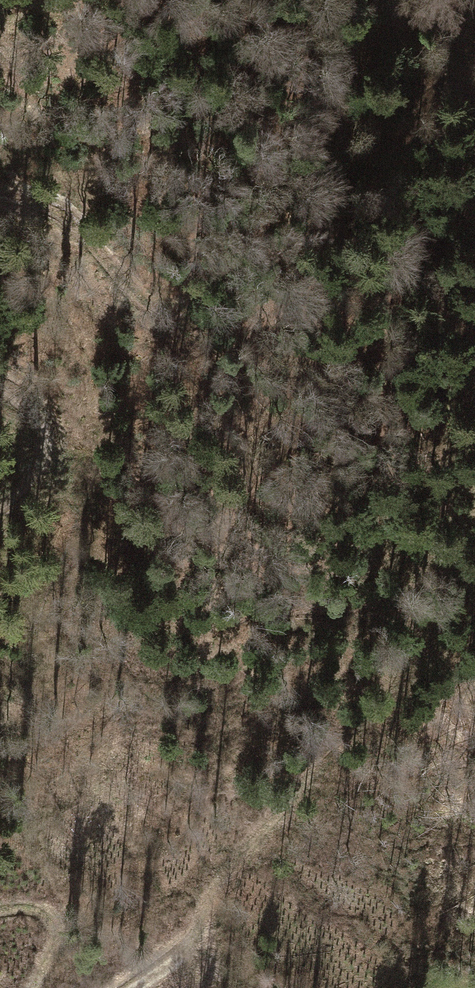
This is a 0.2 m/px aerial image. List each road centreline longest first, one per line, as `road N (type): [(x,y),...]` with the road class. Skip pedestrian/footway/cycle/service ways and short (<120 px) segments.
road 1 (track): [(139,987),(193,953),(257,838),(457,650)]
road 2 (track): [(0,195),(89,233),(145,310)]
road 3 (track): [(0,506),(44,455),(45,420),(0,387)]
road 4 (track): [(33,987),(57,951),(57,925),(20,910),(0,912)]

